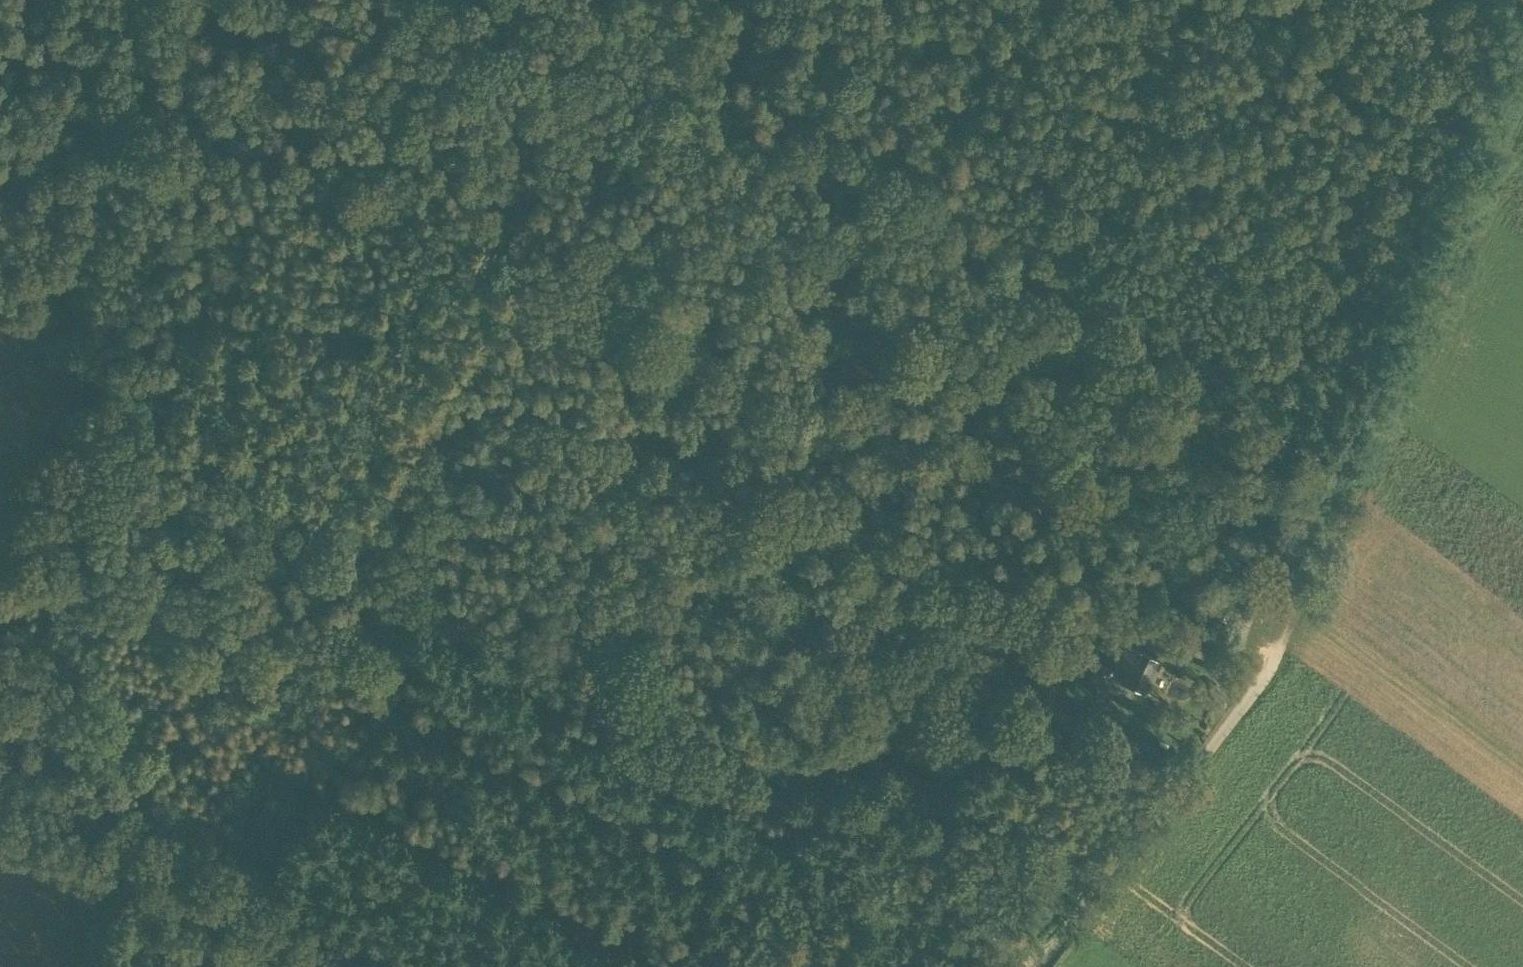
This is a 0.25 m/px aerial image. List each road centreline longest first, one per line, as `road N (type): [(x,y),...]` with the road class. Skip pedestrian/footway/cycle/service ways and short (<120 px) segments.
road 1 (track): [(59,361),(1039,964)]
road 2 (track): [(1522,90),(1270,668)]
road 3 (residential): [(1270,668),(1037,966)]
road 4 (track): [(157,0),(59,361)]
road 5 (track): [(0,553),(59,361)]

